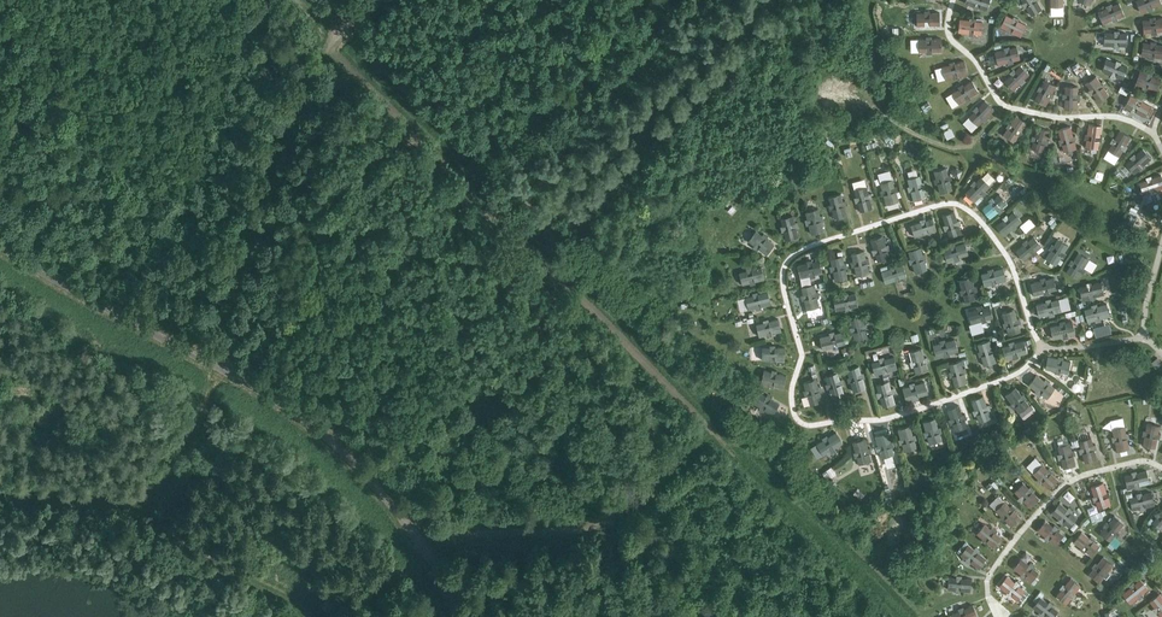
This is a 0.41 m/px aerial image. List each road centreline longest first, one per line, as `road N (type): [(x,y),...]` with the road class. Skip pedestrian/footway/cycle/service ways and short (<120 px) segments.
road 1 (track): [(461,616),(411,531),(360,471),(292,412),(0,248)]
road 2 (track): [(0,480),(18,495),(138,506),(178,458),(215,366)]
road 3 (track): [(138,506),(207,556),(284,592),(309,616)]

